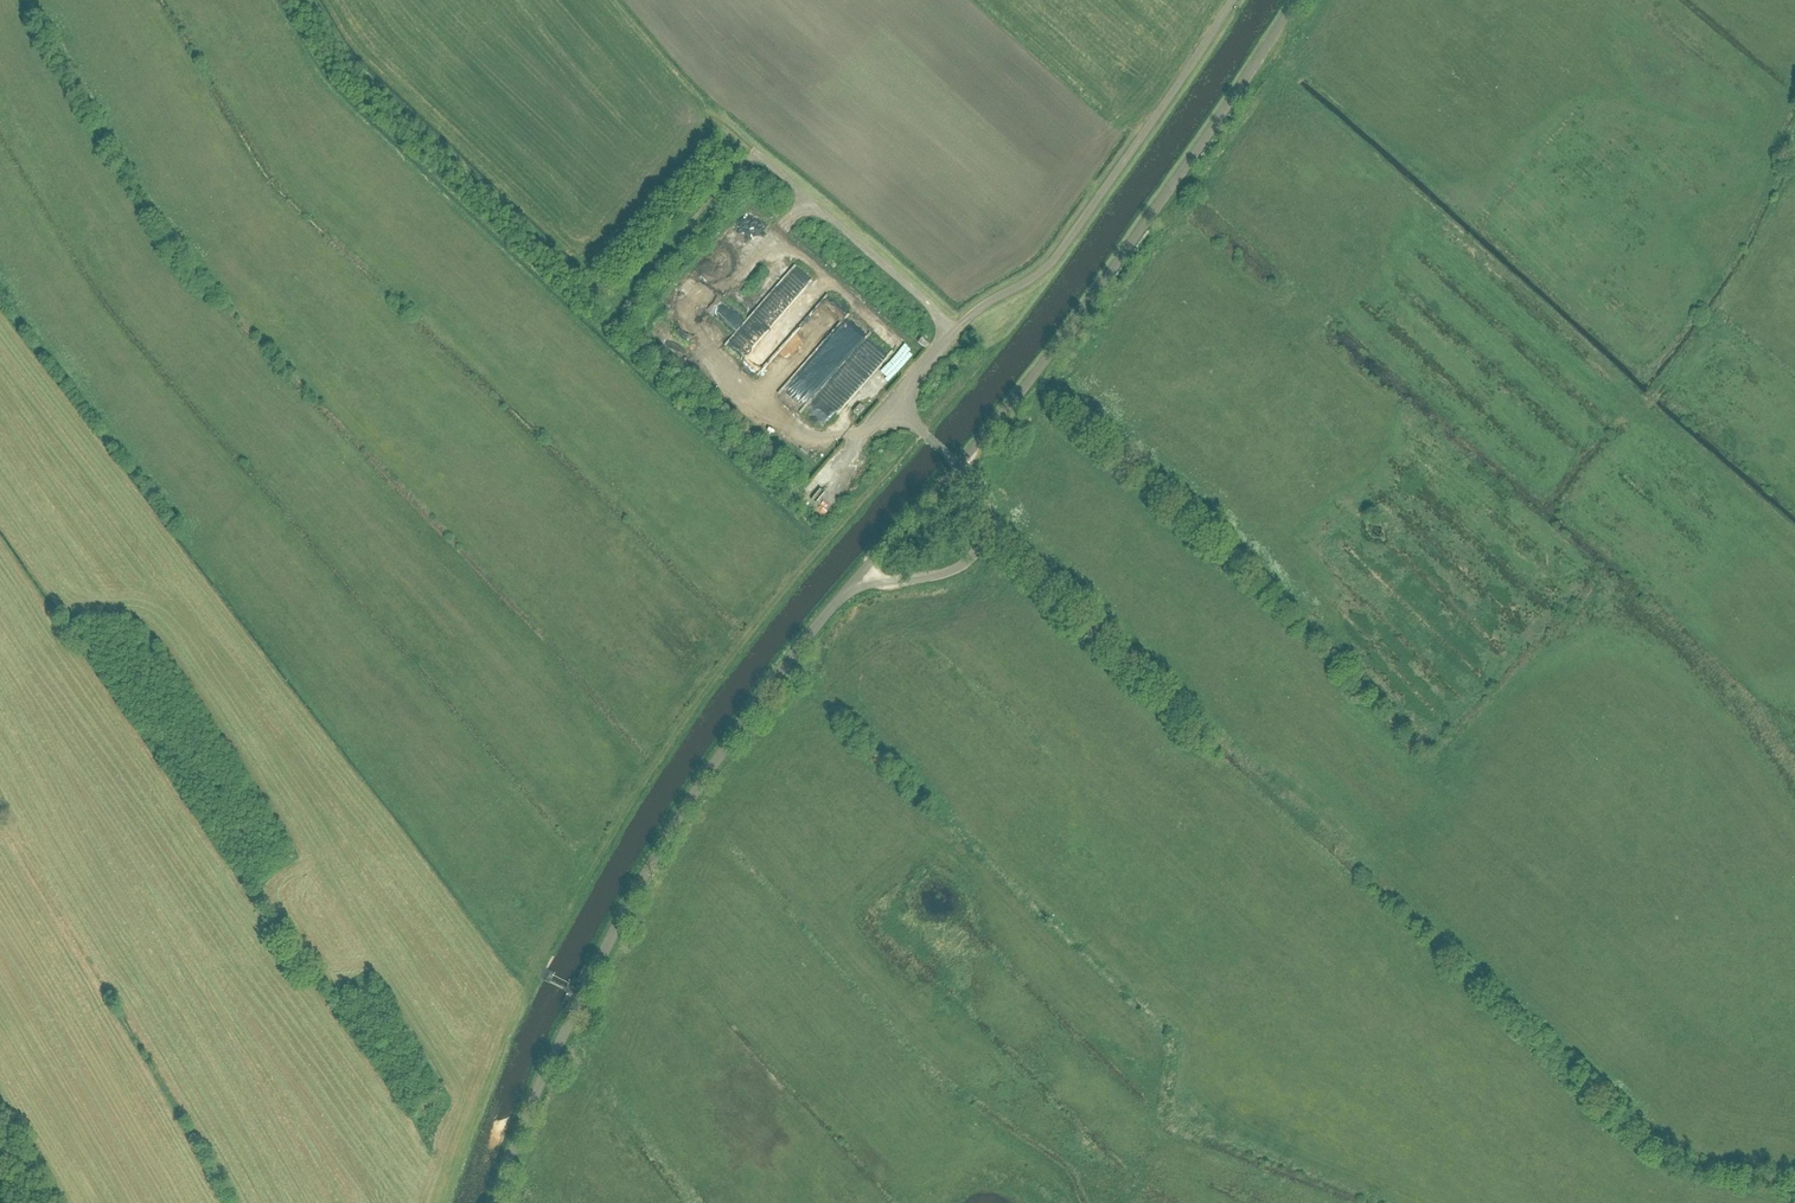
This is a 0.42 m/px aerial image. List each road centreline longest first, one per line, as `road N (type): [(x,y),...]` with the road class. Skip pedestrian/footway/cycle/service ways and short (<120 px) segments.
road 1 (unclassified): [(495,1202),(528,1111),(596,969),(741,725),(1075,322),(1294,0)]

